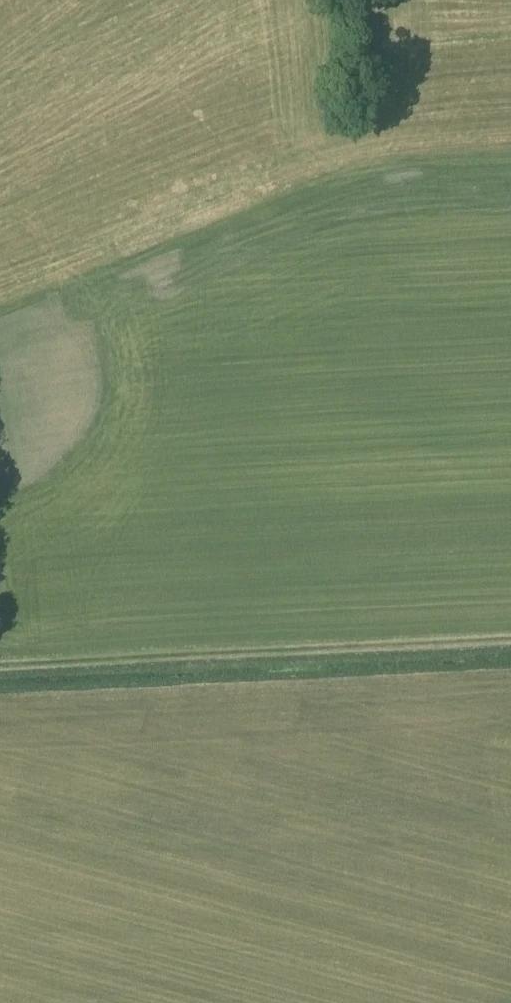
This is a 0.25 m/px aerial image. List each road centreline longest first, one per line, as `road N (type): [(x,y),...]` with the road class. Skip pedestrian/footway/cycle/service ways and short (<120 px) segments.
road 1 (track): [(0,669),(510,647)]

